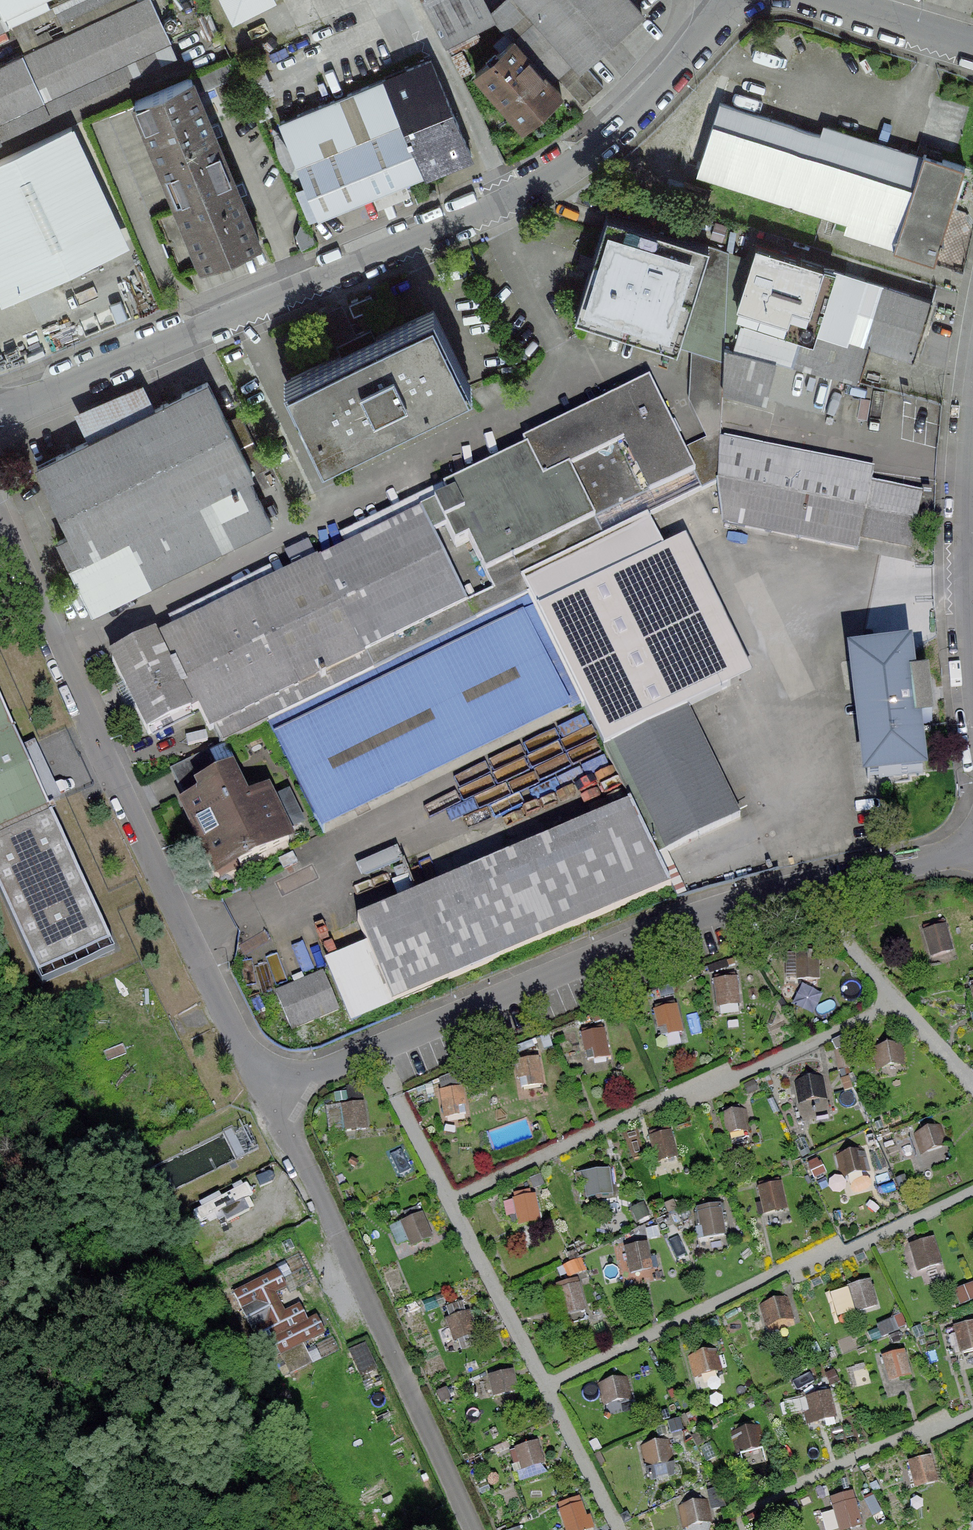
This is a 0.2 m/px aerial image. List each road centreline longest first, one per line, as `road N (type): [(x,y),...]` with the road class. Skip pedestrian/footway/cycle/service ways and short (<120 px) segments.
road 1 (residential): [(0,506),(112,767),(252,1060),(287,1076),(324,1075),(658,934),(819,884),(972,854)]
road 2 (residential): [(0,399),(42,397),(583,159),(670,78),(722,0)]
road 3 (track): [(452,1199),(549,1385),(814,1256),(820,1268),(972,1193)]
road 4 (track): [(894,1005),(710,1090),(705,1079),(452,1199),(374,1052)]
road 5 (track): [(972,1417),(936,1436),(930,1425),(736,1519)]
road 6 (track): [(972,1084),(834,931),(819,884)]
road 7 (residential): [(819,0),(972,49)]
road 8 (track): [(620,1529),(549,1385)]

